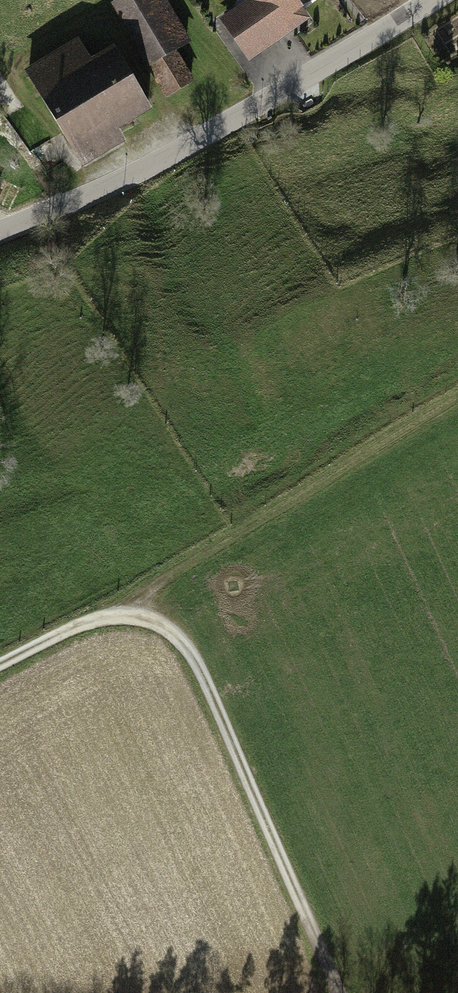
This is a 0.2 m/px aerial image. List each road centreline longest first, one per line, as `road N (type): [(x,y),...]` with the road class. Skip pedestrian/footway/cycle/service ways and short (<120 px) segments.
road 1 (track): [(0,667),(139,601),(172,623),(201,674),(329,992)]
road 2 (residential): [(424,0),(141,166),(0,226)]
road 3 (track): [(139,601),(457,398)]

